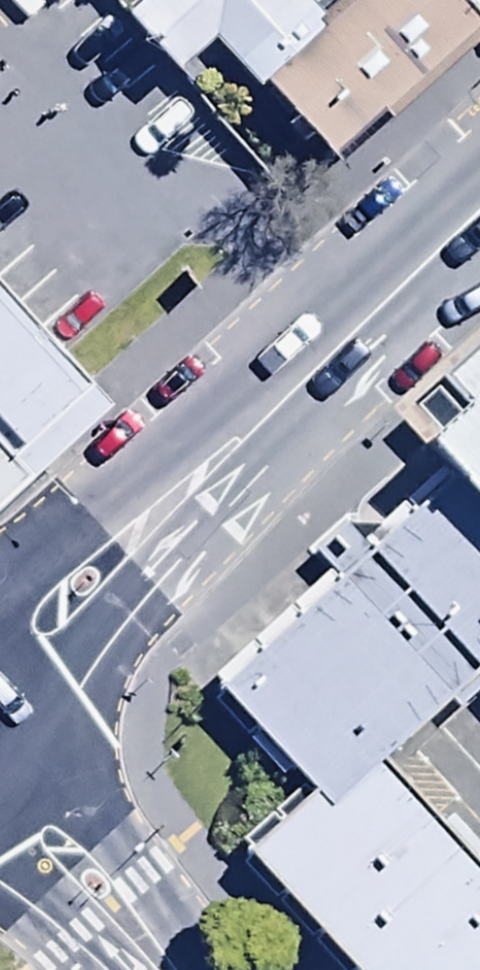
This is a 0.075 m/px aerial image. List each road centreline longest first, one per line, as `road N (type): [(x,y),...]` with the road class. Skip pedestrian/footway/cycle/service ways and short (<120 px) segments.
road 1 (secondary): [(479,218),(20,644)]
road 2 (secondary): [(20,644),(46,674),(62,710),(66,750),(58,789),(11,851)]
road 3 (tertiary): [(11,851),(122,969)]

